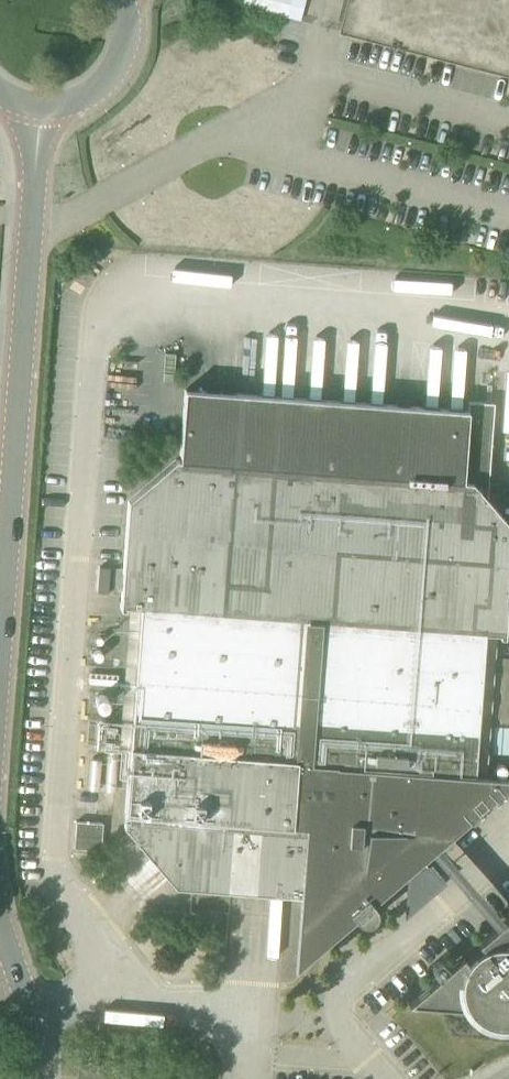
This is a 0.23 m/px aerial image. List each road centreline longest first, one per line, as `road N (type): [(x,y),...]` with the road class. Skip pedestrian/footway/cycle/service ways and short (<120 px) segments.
road 1 (unclassified): [(0,659),(39,107)]
road 2 (unclassified): [(40,1078),(0,920)]
road 3 (unclassified): [(39,107),(84,96),(102,82),(122,41),(117,0)]

